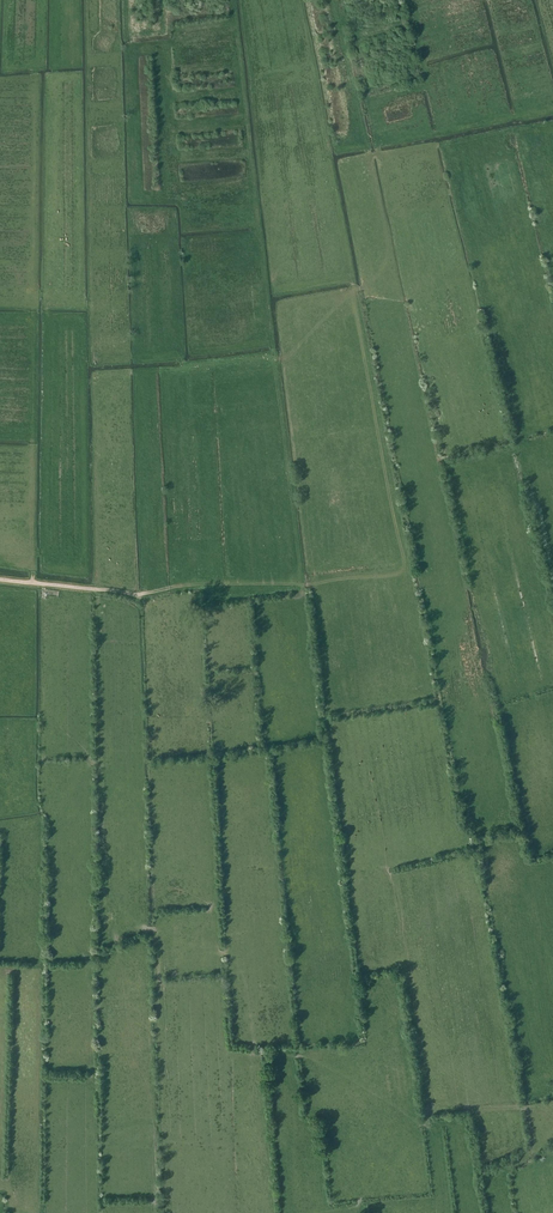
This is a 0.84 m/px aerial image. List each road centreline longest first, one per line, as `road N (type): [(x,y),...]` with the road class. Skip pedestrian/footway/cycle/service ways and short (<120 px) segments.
road 1 (unclassified): [(166,590),(0,579)]

